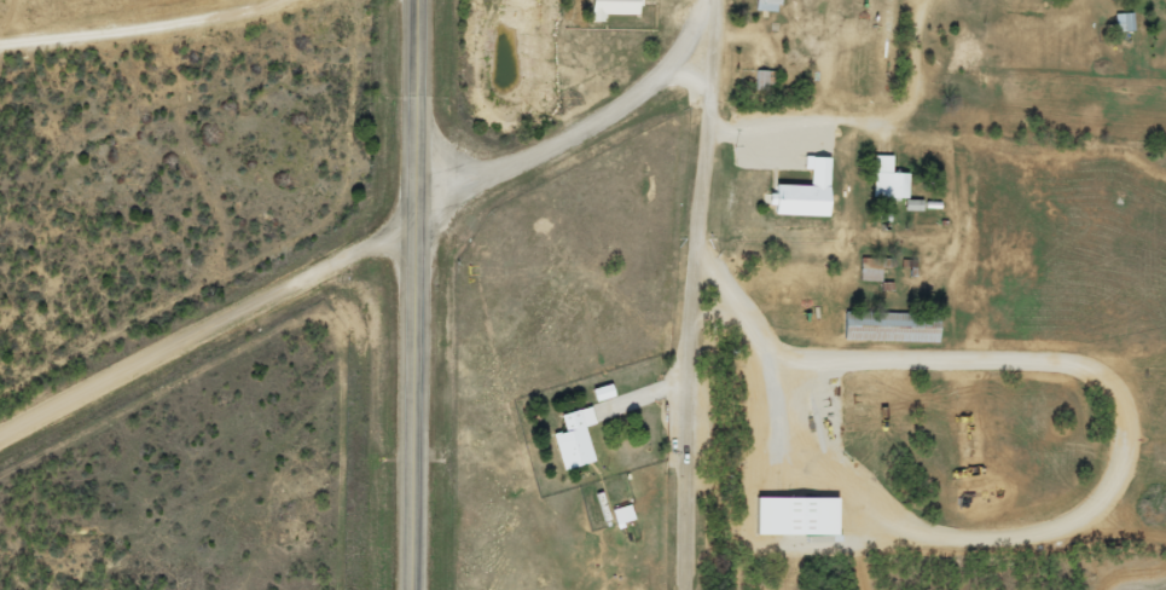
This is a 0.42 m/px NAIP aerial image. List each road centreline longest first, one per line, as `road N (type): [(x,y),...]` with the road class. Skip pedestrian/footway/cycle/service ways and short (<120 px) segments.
road 1 (residential): [(697,589),(696,85),(719,0)]
road 2 (trunk): [(415,589),(417,0)]
road 3 (residential): [(0,434),(416,221)]
road 4 (residential): [(1165,26),(1023,87),(717,99)]
road 5 (residential): [(416,221),(636,91),(696,85)]

